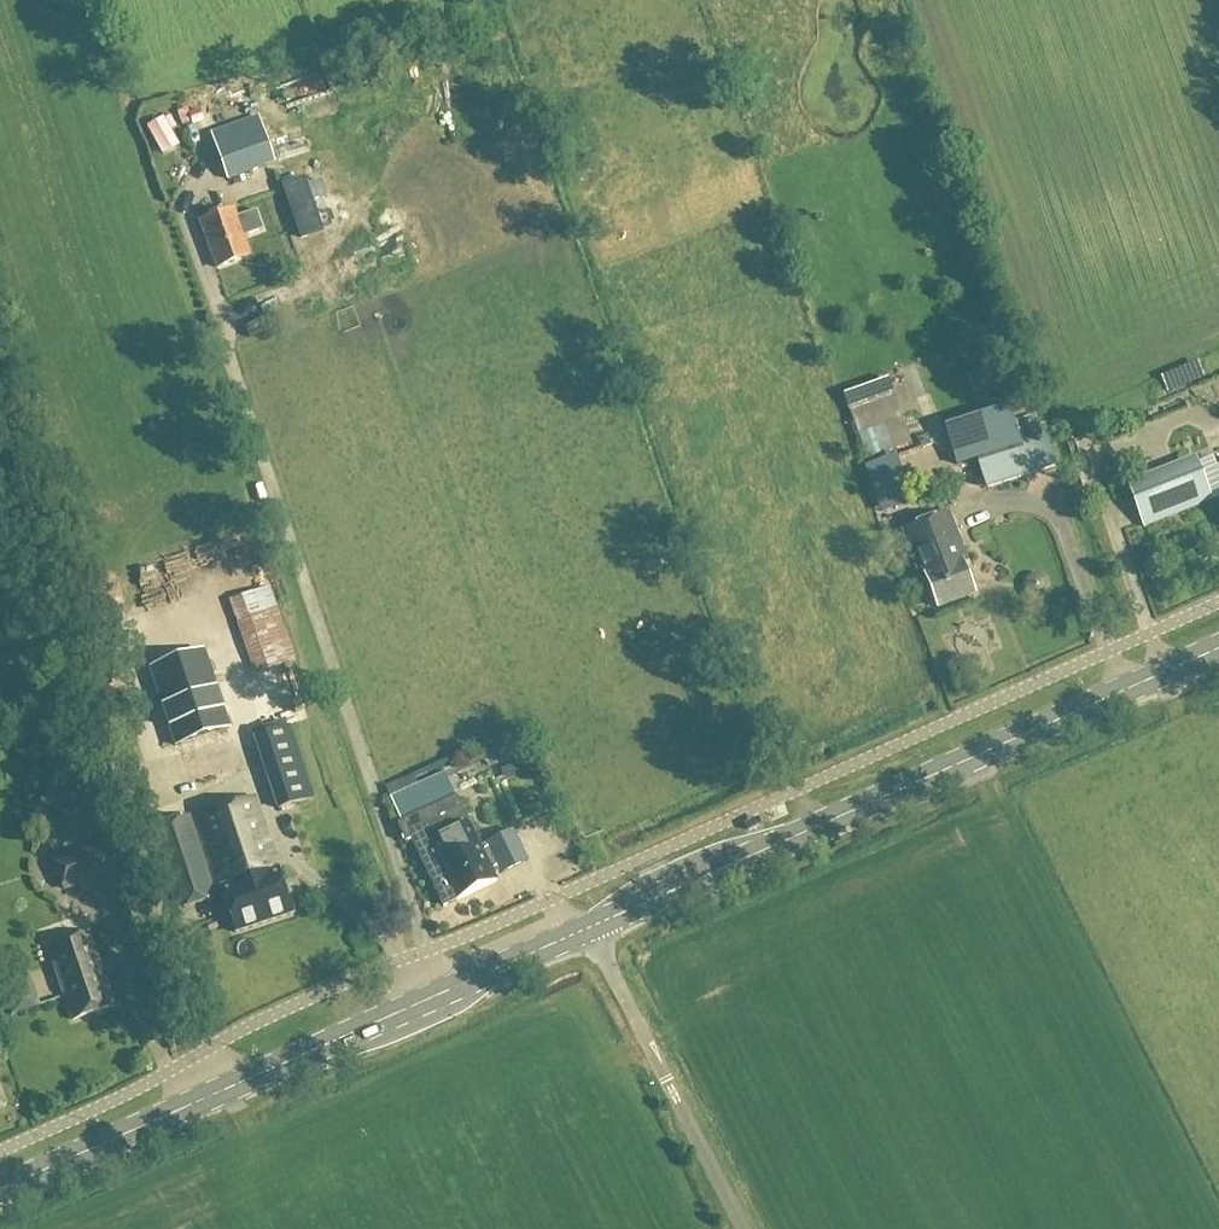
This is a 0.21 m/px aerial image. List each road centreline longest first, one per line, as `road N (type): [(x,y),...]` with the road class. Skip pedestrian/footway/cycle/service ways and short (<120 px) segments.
road 1 (secondary): [(592,930),(1218,651)]
road 2 (unclassified): [(438,1000),(233,356)]
road 3 (secondary): [(0,1194),(438,1000)]
road 4 (unclassified): [(740,1228),(592,930)]
road 5 (secondary): [(438,1000),(592,930)]

